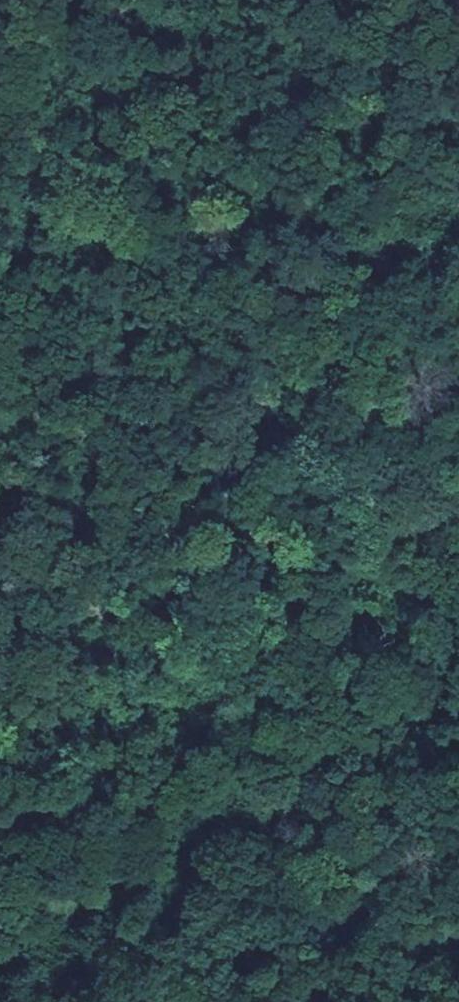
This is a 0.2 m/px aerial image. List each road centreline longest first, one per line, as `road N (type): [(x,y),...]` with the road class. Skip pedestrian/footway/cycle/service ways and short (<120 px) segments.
road 1 (track): [(0,889),(299,710),(458,625)]

